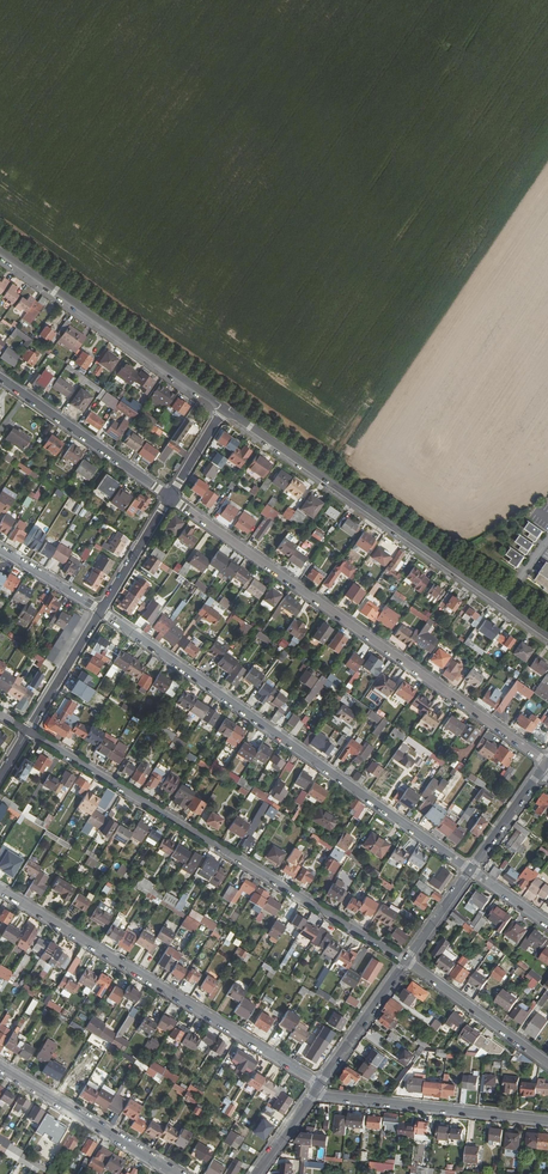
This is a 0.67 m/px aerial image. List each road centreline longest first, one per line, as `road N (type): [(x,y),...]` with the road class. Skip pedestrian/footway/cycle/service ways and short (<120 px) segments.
road 1 (residential): [(547,762),(170,497)]
road 2 (residential): [(100,610),(470,870)]
road 3 (residential): [(28,731),(406,961)]
road 4 (tertiary): [(547,635),(225,408)]
road 5 (residential): [(319,1084),(0,890)]
road 6 (tertiary): [(225,408),(0,251)]
road 7 (residential): [(312,1094),(547,1122)]
road 8 (residential): [(170,497),(0,378)]
road 9 (residential): [(174,1173),(0,1067)]
road 10 (residential): [(406,961),(547,1065)]
road 11 (residential): [(319,1084),(406,961)]
road 12 (residential): [(28,731),(100,610)]
road 13 (residential): [(100,610),(170,497)]
road 14 (residential): [(470,870),(539,772)]

